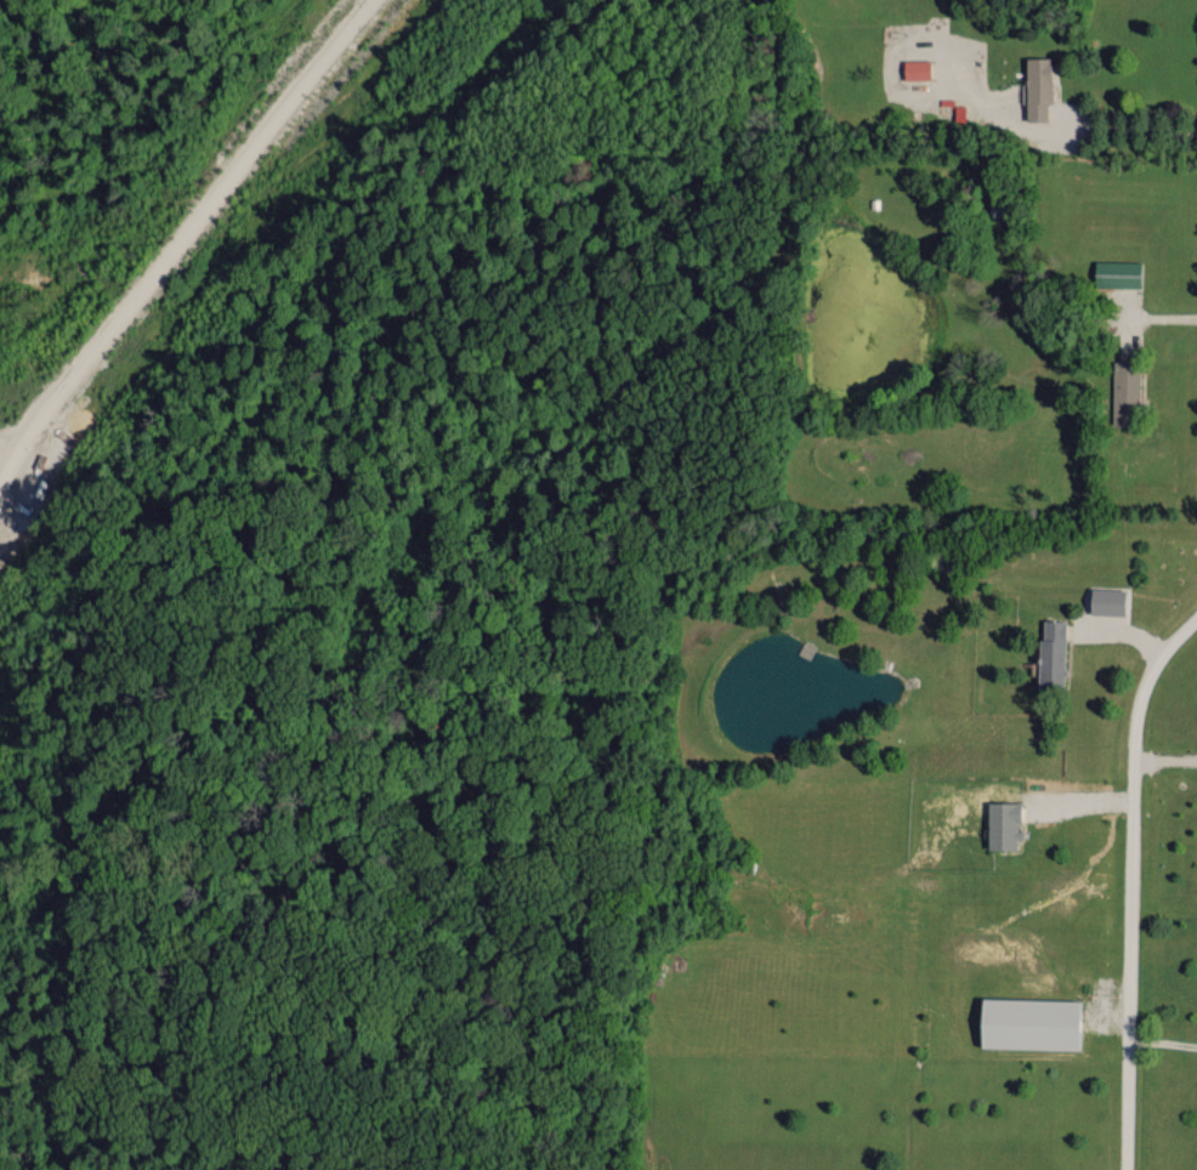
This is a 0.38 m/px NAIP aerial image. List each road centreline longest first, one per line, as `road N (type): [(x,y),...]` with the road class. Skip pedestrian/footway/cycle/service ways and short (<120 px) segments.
road 1 (residential): [(1196,617),(1144,685),(1136,725),(1132,1169)]

